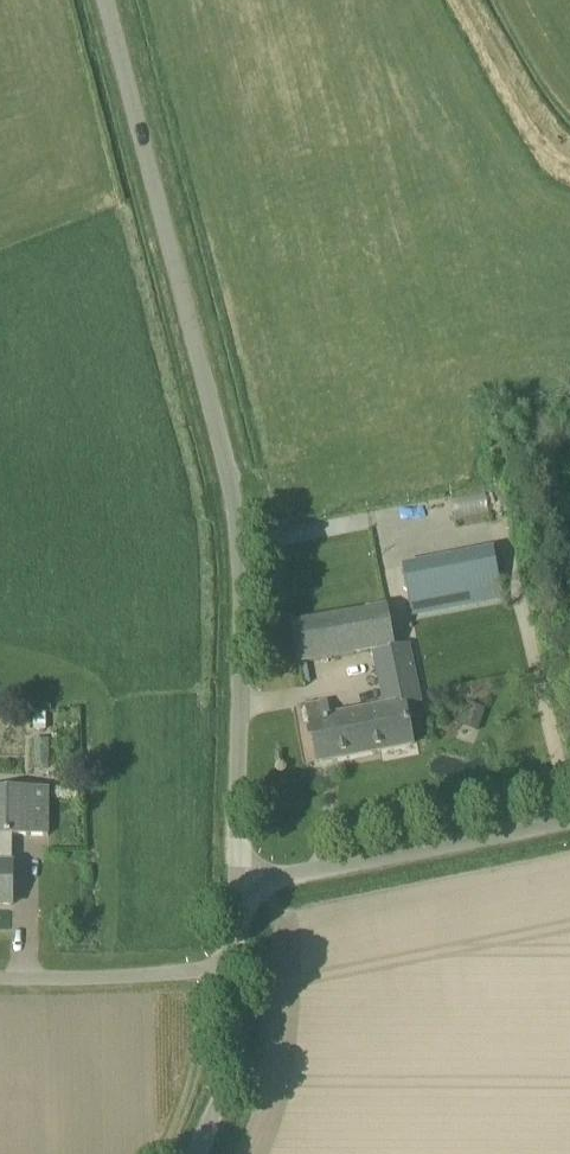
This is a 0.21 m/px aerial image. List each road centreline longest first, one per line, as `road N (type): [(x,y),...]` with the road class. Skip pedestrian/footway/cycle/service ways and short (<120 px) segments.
road 1 (unclassified): [(238,877),(240,684),(230,490),(105,0)]
road 2 (unclassified): [(238,877),(282,876),(569,819)]
road 3 (unclassified): [(0,978),(232,970)]
road 4 (unclassified): [(195,1153),(232,1058),(232,970)]
road 5 (track): [(468,0),(540,125),(569,154)]

